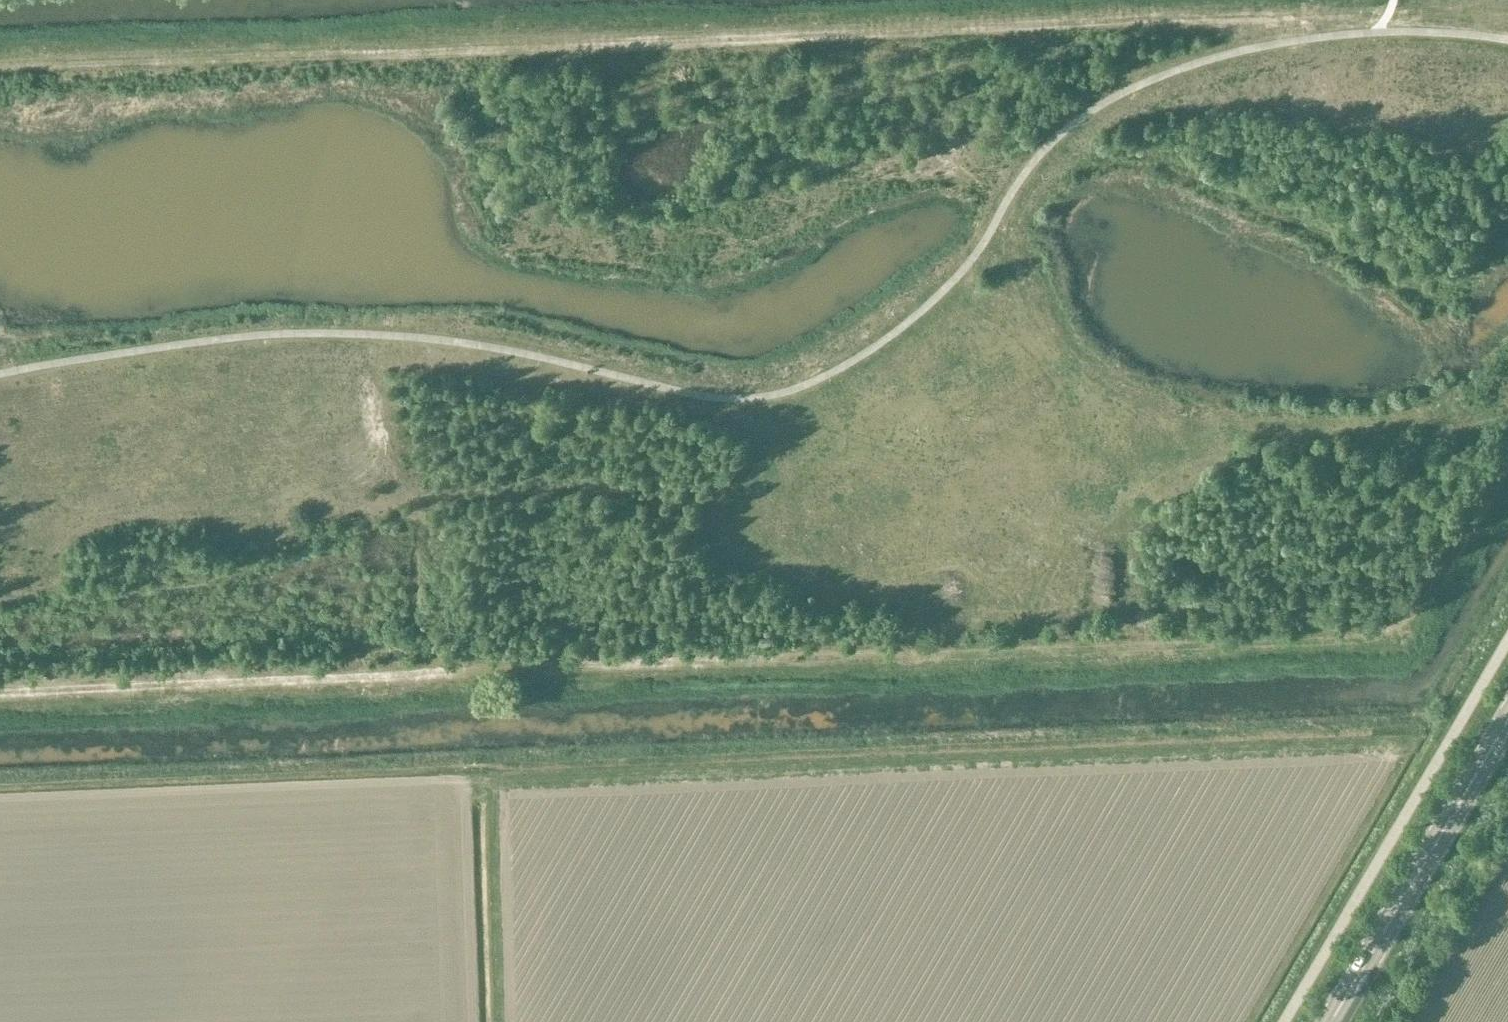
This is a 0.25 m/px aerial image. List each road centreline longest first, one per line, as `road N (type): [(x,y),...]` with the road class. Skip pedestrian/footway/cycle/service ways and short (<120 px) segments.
road 1 (track): [(1507,452),(1406,616),(1368,633),(0,690)]
road 2 (track): [(0,595),(195,589),(309,517),(392,500),(559,486),(647,503),(745,579),(874,602),(934,625),(1202,606),(1336,552),(1359,503),(1416,458),(1432,414)]
road 3 (track): [(0,69),(1507,6)]
road 4 (primary): [(1331,1021),(1507,721)]
road 5 (track): [(1420,305),(1507,204)]

